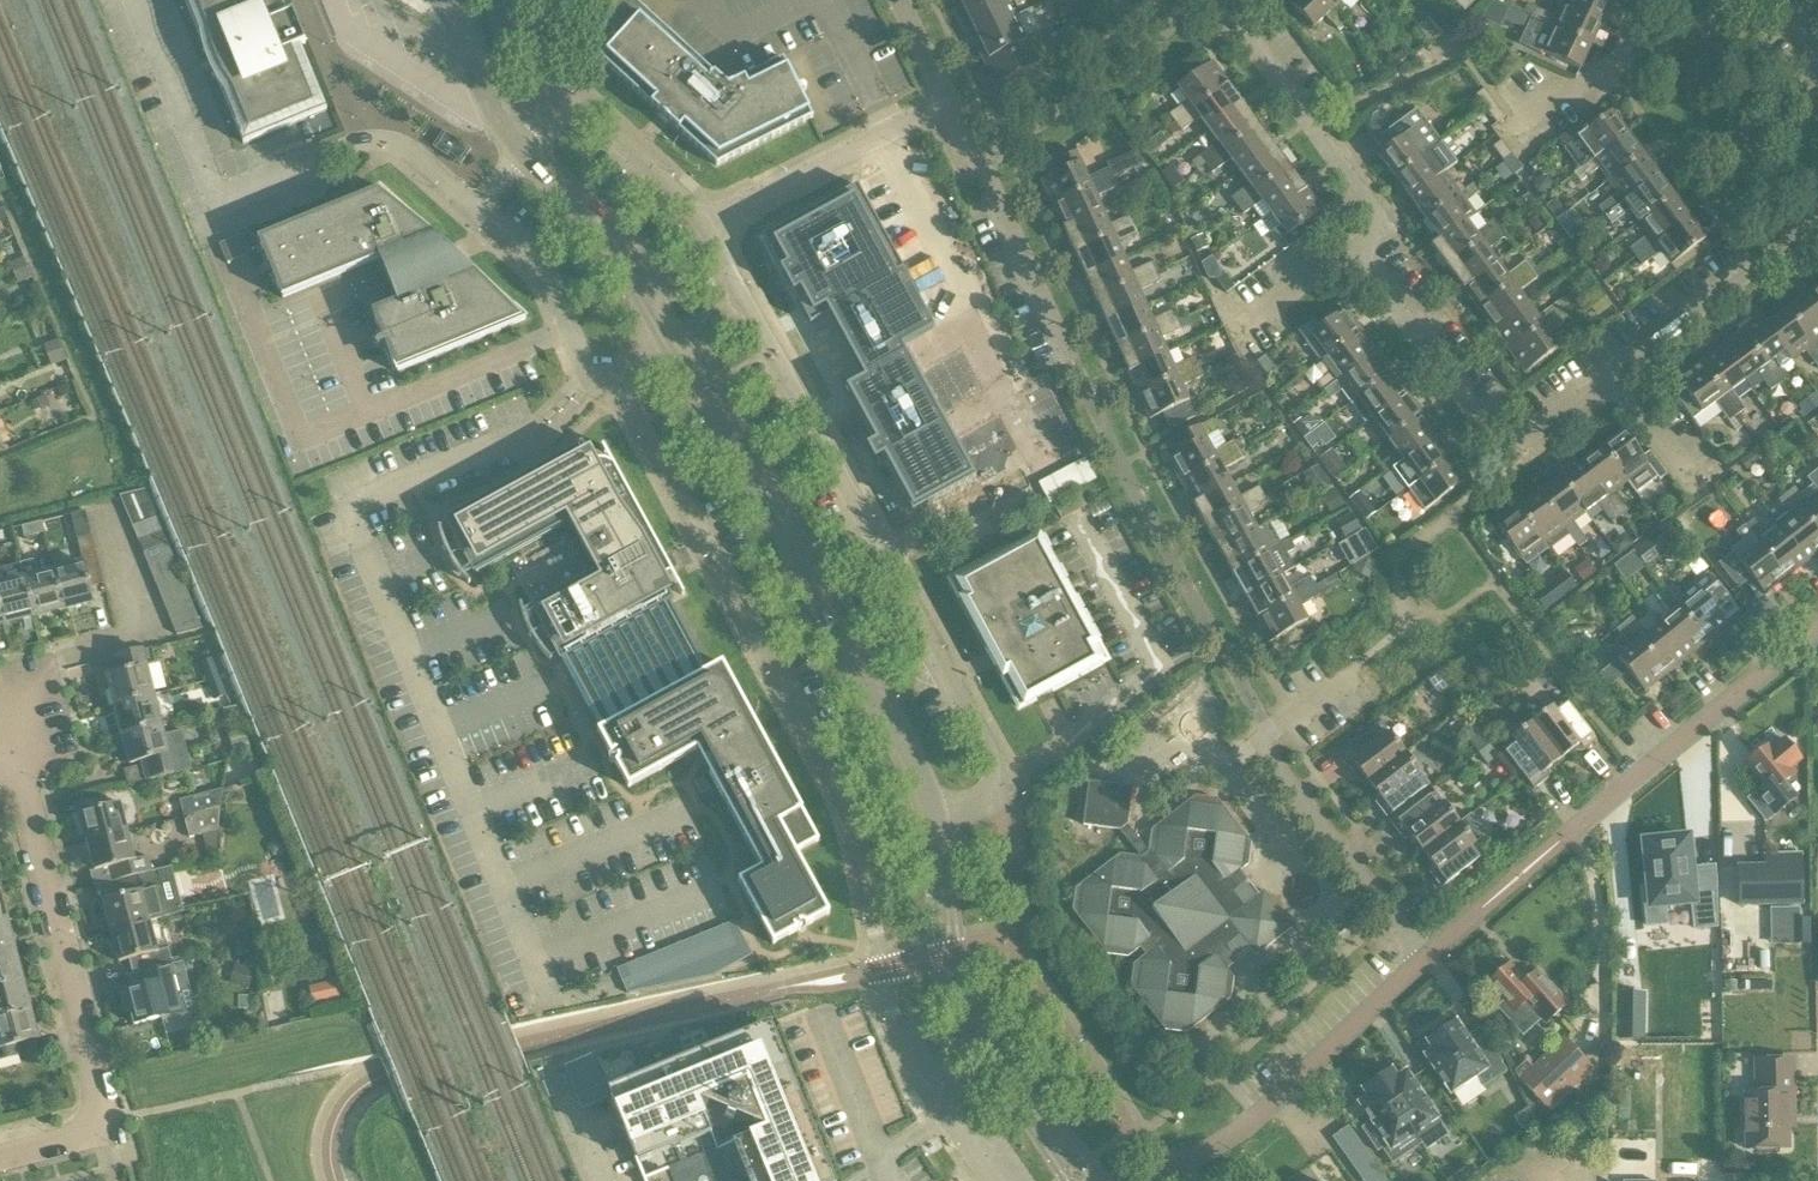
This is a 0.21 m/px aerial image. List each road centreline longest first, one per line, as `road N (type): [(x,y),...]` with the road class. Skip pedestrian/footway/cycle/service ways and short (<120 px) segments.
road 1 (residential): [(1817,230),(1771,255),(1504,454),(1354,253),(1387,228),(1220,0)]
road 2 (residential): [(993,1180),(900,1035),(861,847),(840,787),(613,373)]
road 3 (residential): [(932,821),(987,796),(995,761),(702,226)]
road 4 (tertiary): [(932,821),(914,766),(679,338)]
road 5 (residential): [(0,1155),(68,1137),(95,1118),(99,1088),(17,752)]
road 6 (tertiary): [(1084,1180),(961,999),(932,821)]
road 7 (residential): [(1164,1180),(1257,1116),(1423,960)]
road 8 (residential): [(1562,840),(1817,628)]
road 9 (residential): [(1423,960),(1257,743),(1268,731)]
road 10 (residential): [(1068,357),(982,166),(964,151),(943,104)]
road 11 (residential): [(0,676),(141,639),(105,511)]
road 12 (residential): [(702,226),(943,104)]
road 13 (tertiary): [(679,338),(614,236),(524,153)]
road 14 (residential): [(613,373),(579,354),(551,281),(474,210)]
road 15 (residential): [(702,226),(571,99)]
road 16 (residential): [(474,210),(393,144),(362,143),(323,157)]
road 17 (tertiary): [(524,153),(494,109),(450,0)]
road 18 (residential): [(1612,76),(1641,66),(1732,0)]

